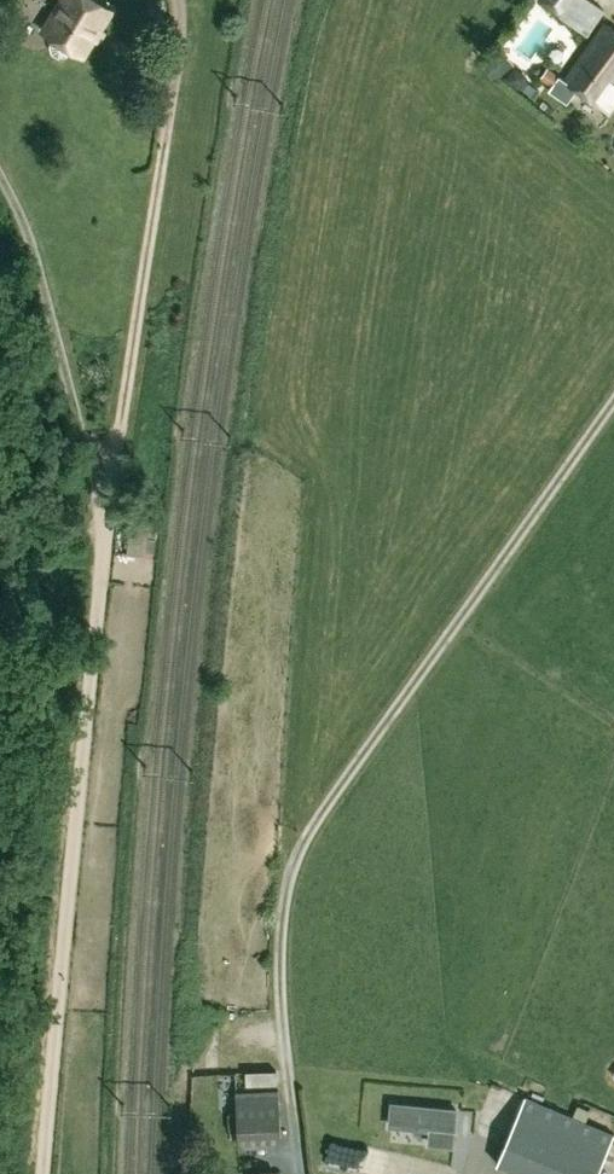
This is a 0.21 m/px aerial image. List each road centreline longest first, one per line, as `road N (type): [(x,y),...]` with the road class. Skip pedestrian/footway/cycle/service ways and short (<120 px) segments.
road 1 (track): [(43,1173),(115,428),(173,85)]
road 2 (track): [(301,1173),(280,1011),(282,919),(295,864),(342,780),(613,395)]
road 3 (track): [(0,181),(22,214),(89,456),(110,480)]

